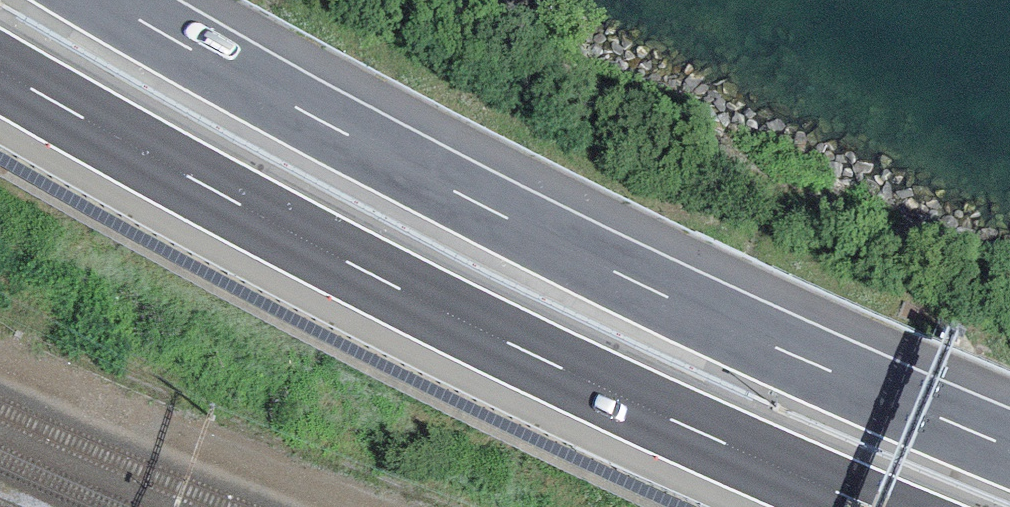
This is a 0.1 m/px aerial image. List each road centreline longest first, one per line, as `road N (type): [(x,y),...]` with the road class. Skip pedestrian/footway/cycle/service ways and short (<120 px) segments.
road 1 (motorway): [(1009,447),(593,260),(107,0)]
road 2 (motorway): [(0,71),(498,339),(870,506)]

